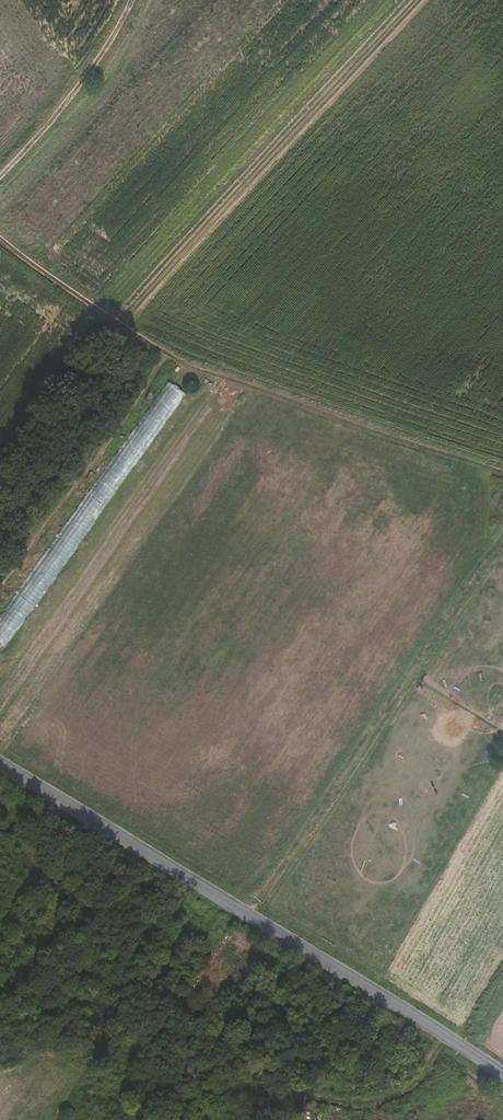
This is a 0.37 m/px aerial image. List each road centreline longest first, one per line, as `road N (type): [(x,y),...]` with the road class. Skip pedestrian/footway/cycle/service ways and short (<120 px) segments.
road 1 (tertiary): [(0,763),(502,1077)]
road 2 (track): [(0,237),(178,363),(502,475)]
road 3 (track): [(502,544),(249,918)]
road 4 (track): [(0,169),(97,65),(132,0)]

